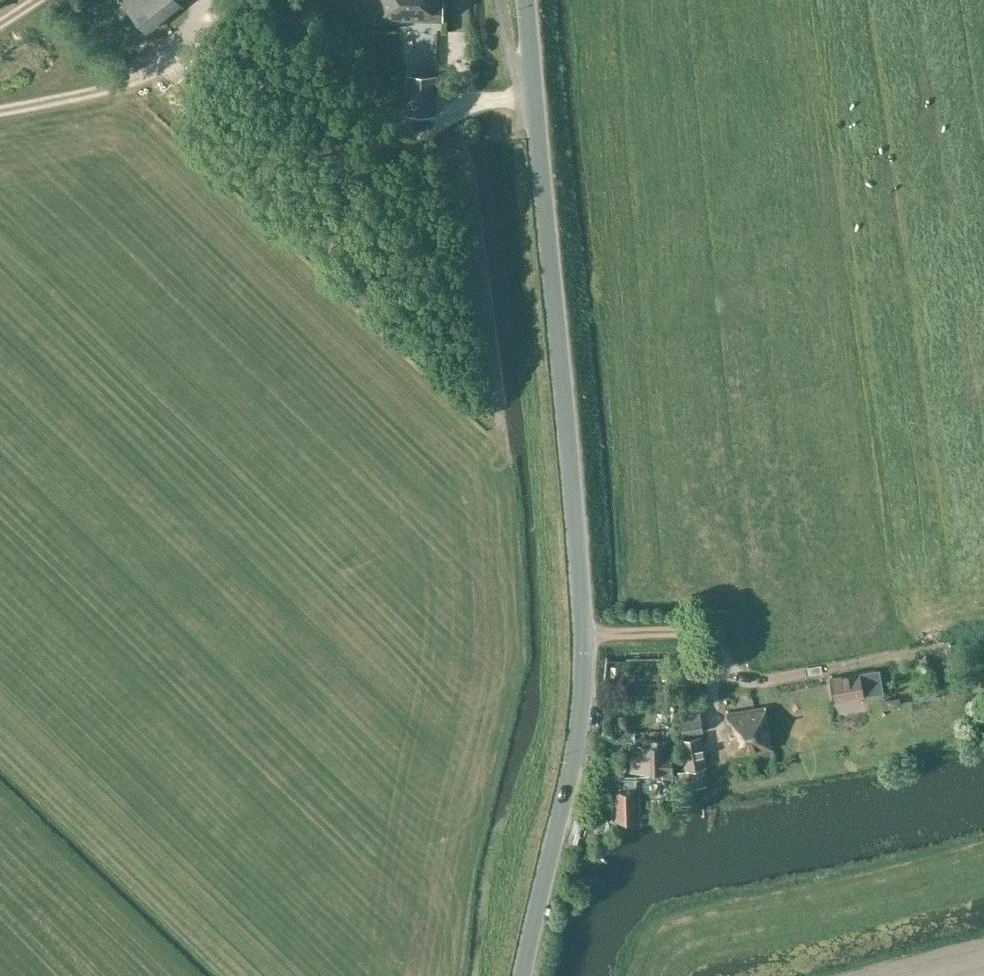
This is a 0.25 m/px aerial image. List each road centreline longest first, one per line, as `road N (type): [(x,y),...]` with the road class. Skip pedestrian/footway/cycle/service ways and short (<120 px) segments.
road 1 (tertiary): [(519,975),(586,688),(526,0)]

